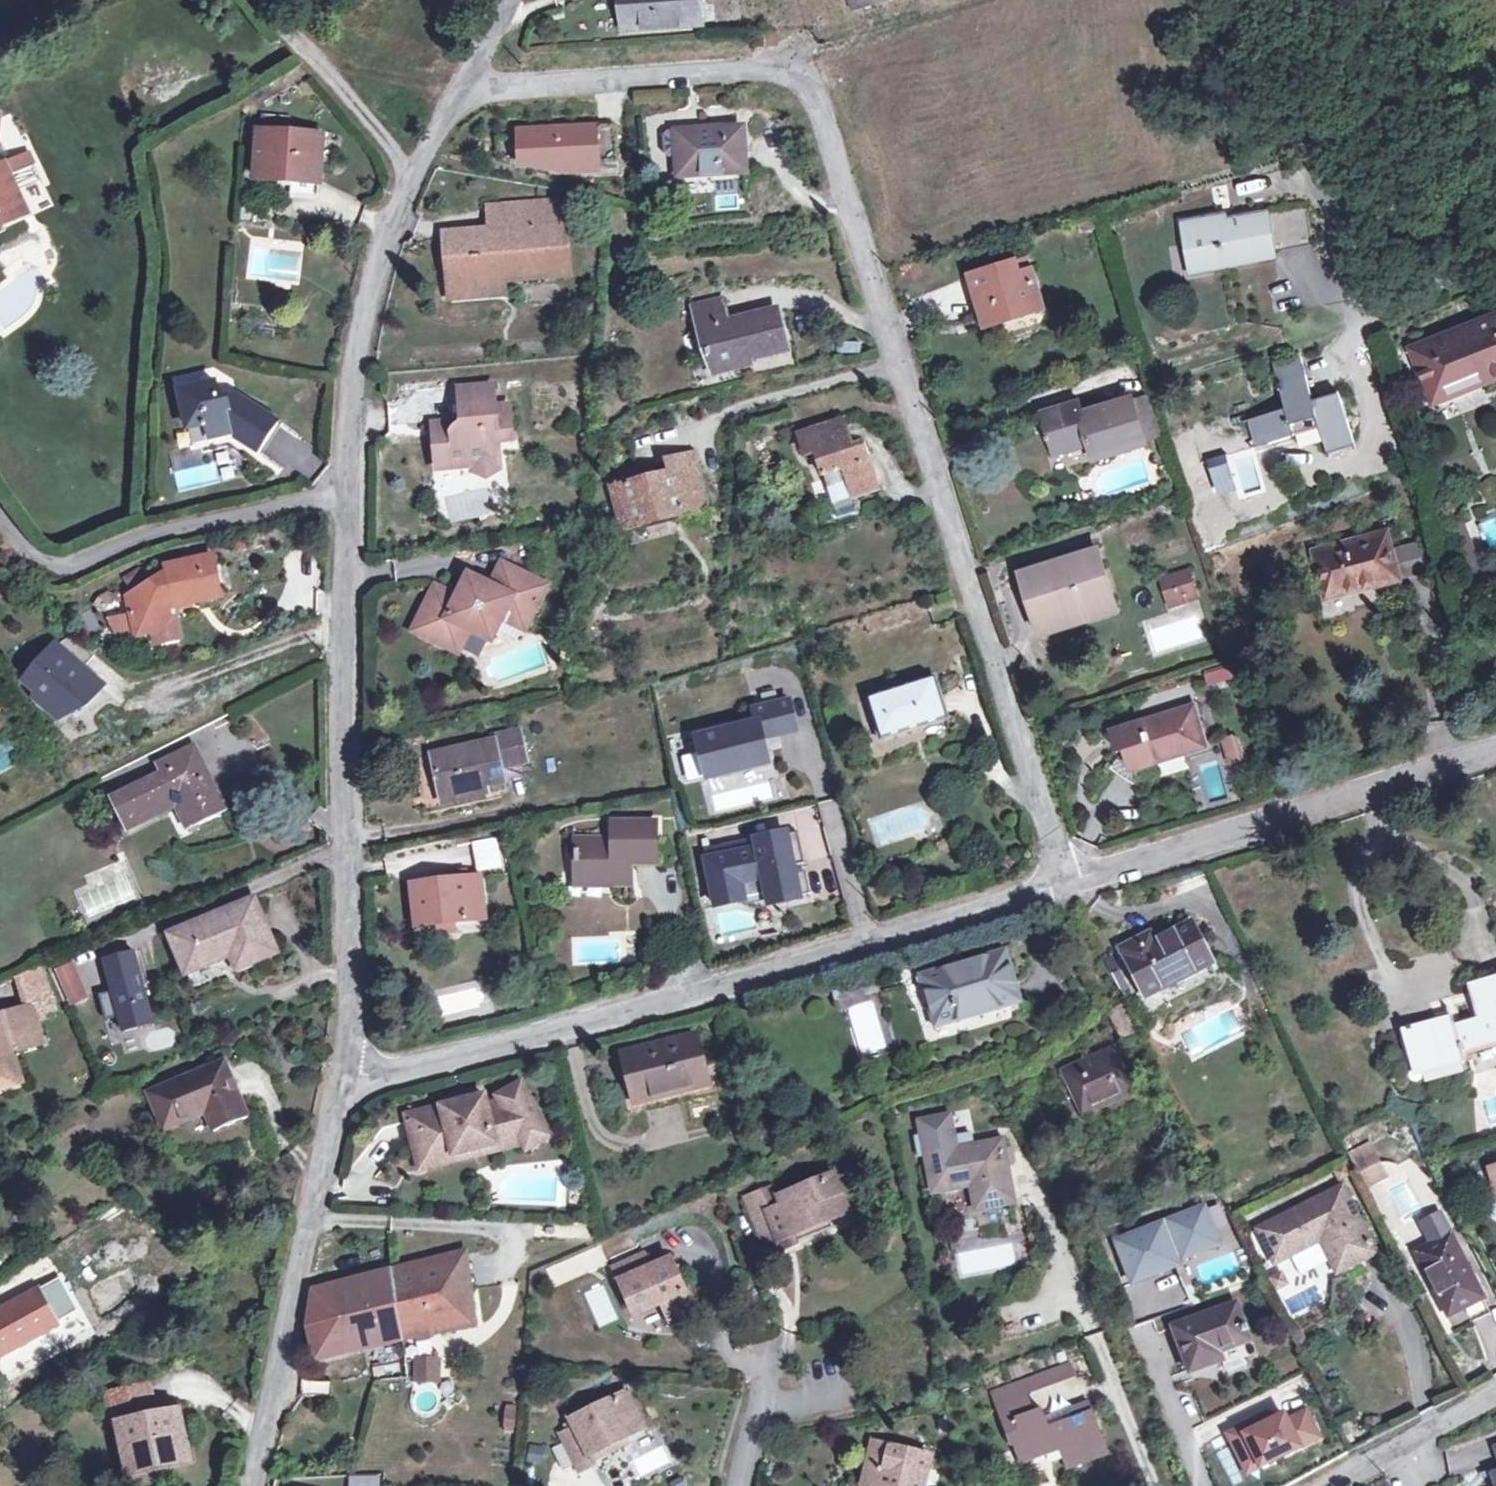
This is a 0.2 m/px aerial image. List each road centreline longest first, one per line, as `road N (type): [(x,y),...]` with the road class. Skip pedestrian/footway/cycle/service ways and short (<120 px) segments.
road 1 (residential): [(462,91),(777,67),(813,93),(1064,880)]
road 2 (residential): [(340,1076),(436,1064),(1064,880)]
road 3 (residential): [(340,1076),(349,1004),(337,636),(344,490)]
road 4 (residential): [(1064,880),(1495,747)]
road 5 (residential): [(344,490),(349,413),(378,260),(414,169),(462,91)]
road 6 (residential): [(250,1485),(340,1076)]
road 7 (residential): [(0,519),(50,567),(75,566),(161,529),(344,490)]
road 8 (track): [(260,0),(414,169)]
road 9 (residential): [(1318,1485),(1495,1394)]
road 10 (residential): [(836,1388),(762,1398),(738,1485)]
road 11 (residential): [(1097,1345),(1158,1485)]
road 12 (residential): [(1495,266),(1375,319)]

